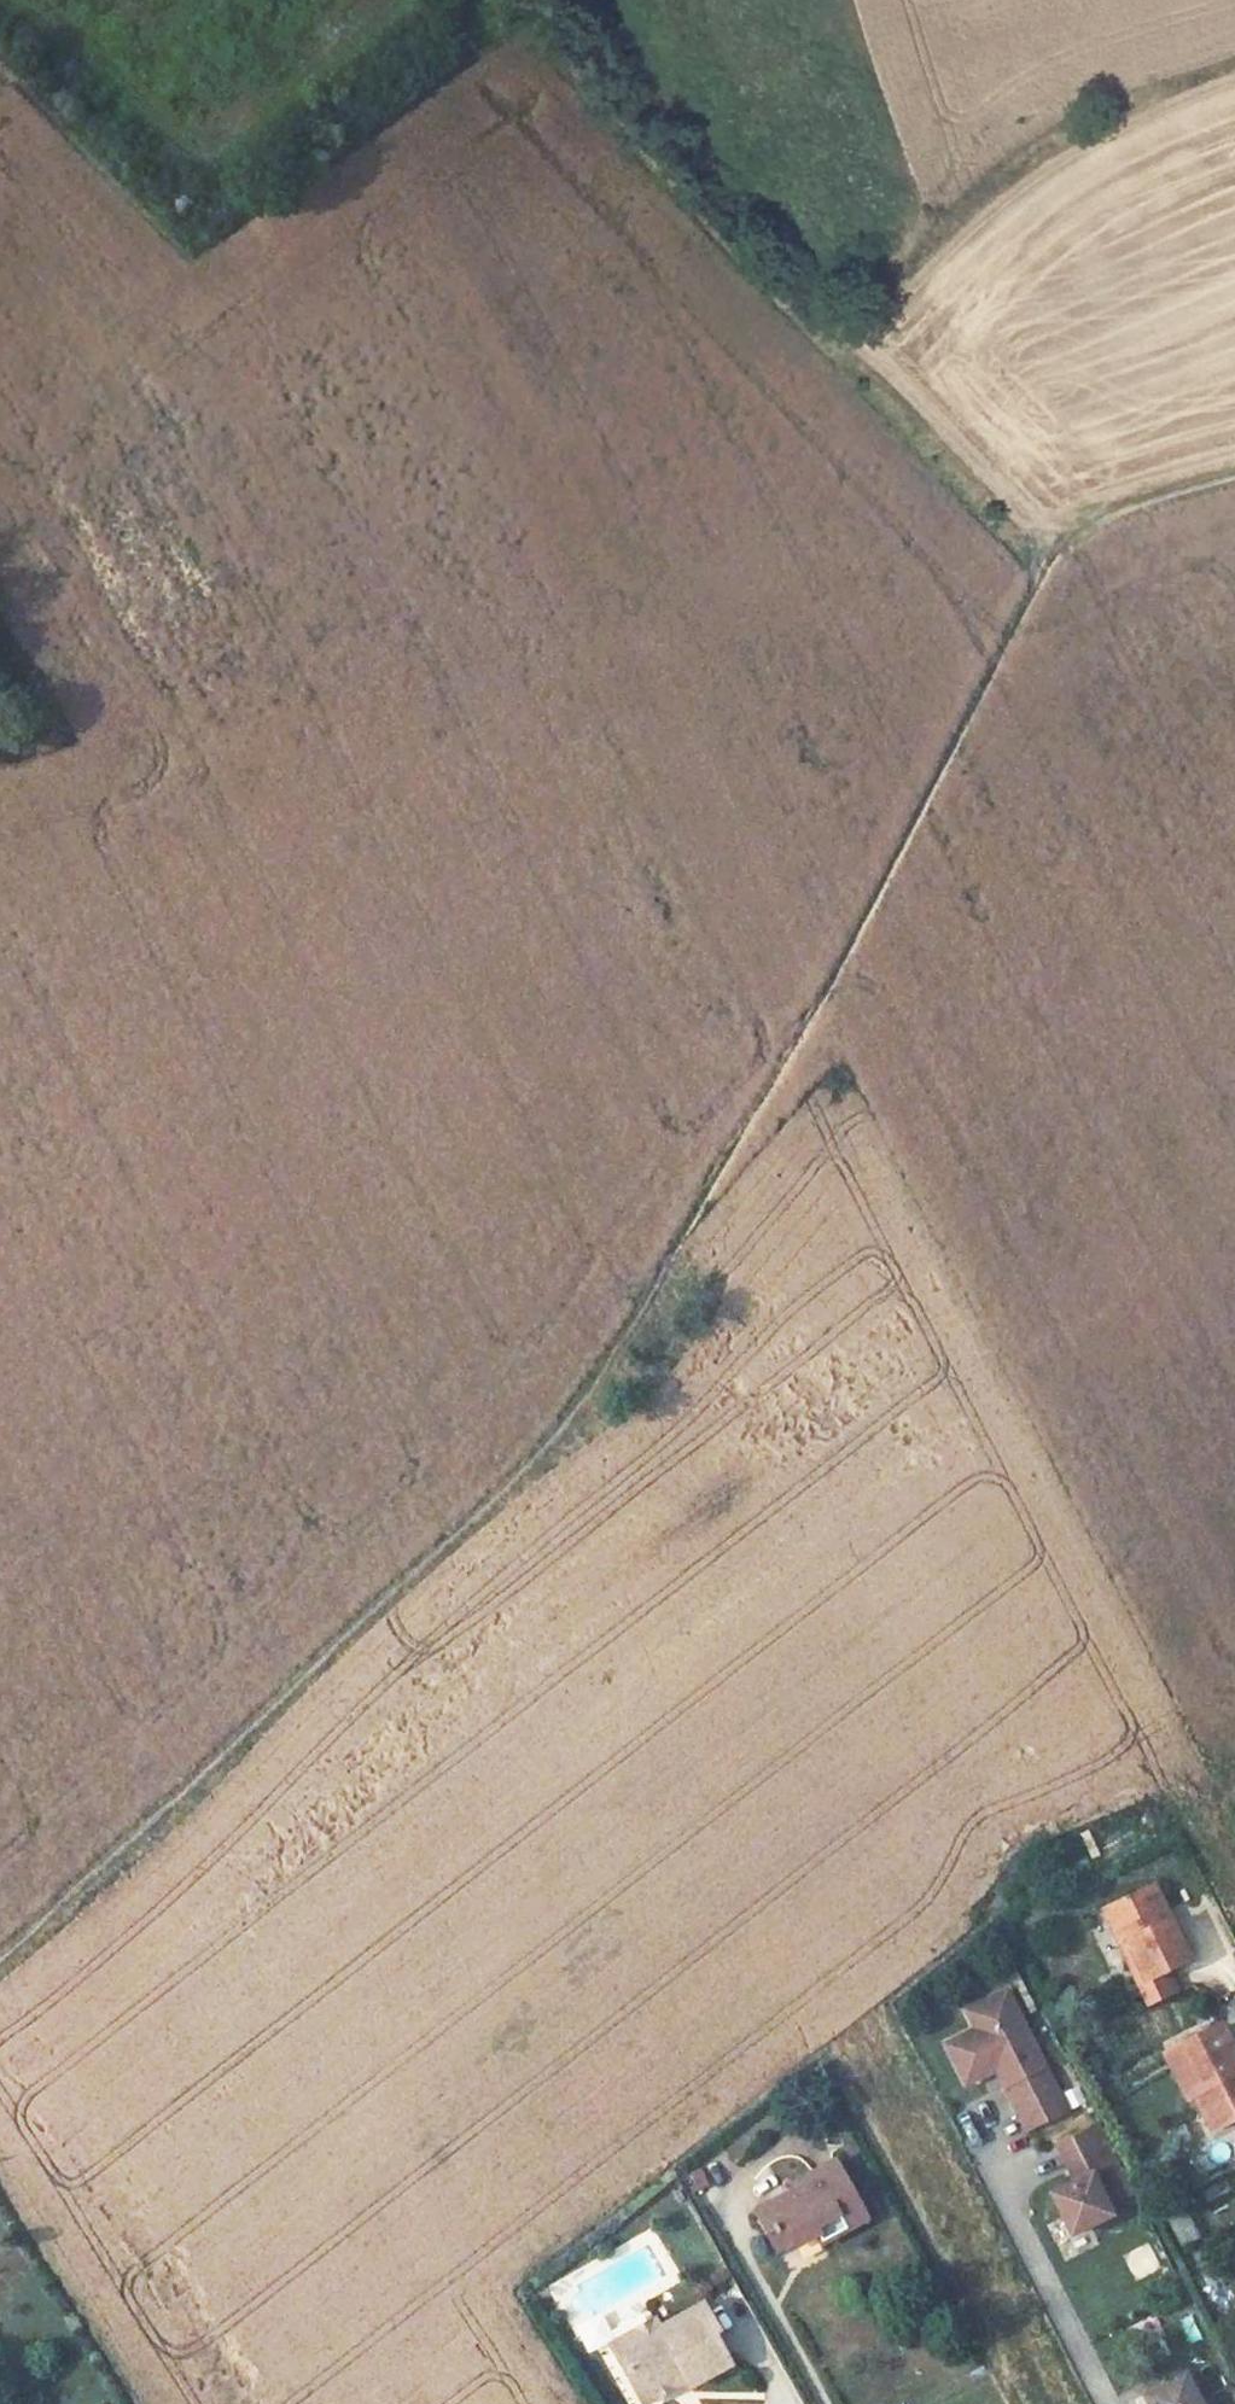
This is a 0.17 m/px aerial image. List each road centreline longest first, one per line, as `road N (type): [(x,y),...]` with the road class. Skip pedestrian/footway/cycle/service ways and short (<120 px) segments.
road 1 (track): [(1234,474),(1100,511),(1050,546),(1023,580),(540,1417),(324,1612),(98,1855),(0,1949)]

